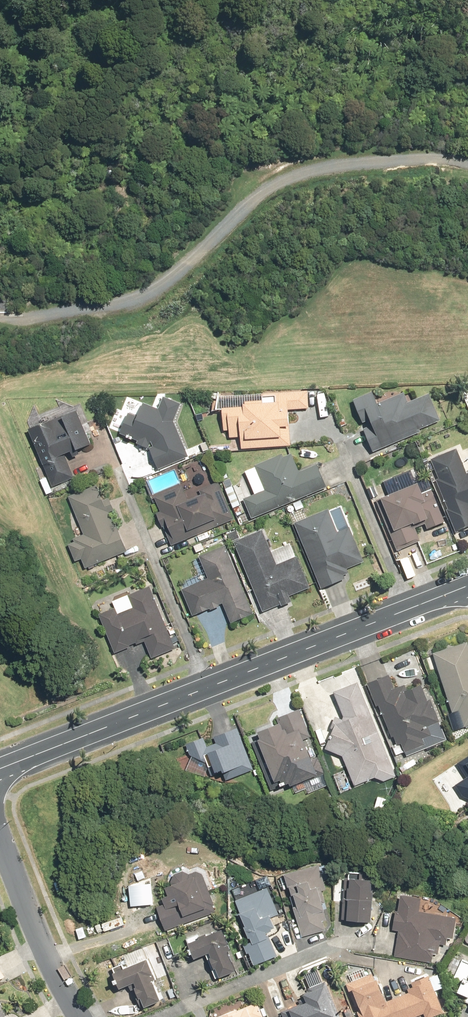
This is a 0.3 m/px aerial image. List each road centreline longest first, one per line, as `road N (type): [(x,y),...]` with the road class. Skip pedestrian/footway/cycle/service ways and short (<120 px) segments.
road 1 (track): [(0,317),(131,299),(160,286),(272,186),(325,166),(384,158),(467,164)]
road 2 (tertiary): [(467,586),(0,767)]
road 3 (residential): [(82,1016),(46,953),(0,836)]

